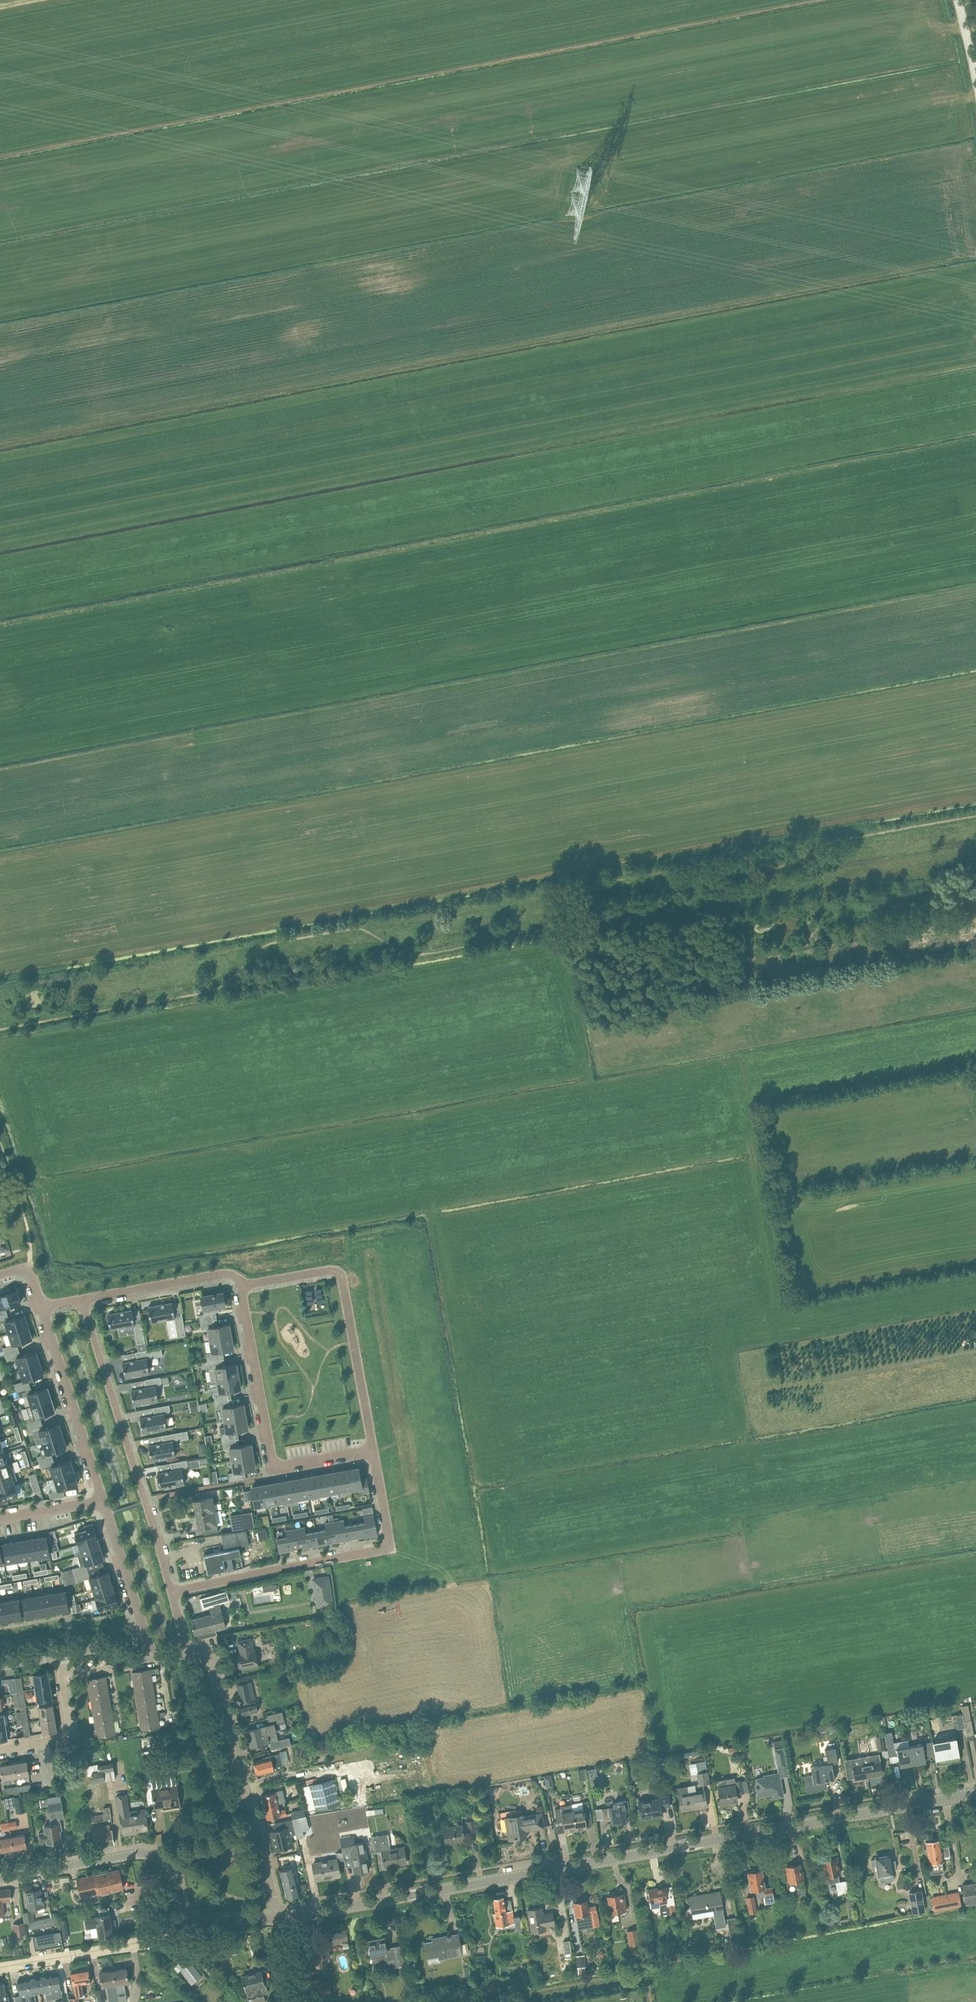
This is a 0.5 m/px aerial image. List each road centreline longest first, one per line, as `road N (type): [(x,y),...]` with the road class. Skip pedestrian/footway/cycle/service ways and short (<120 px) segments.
road 1 (tertiary): [(278,1917),(975,1793)]
road 2 (residential): [(171,1591),(82,1299)]
road 3 (residential): [(278,1917),(214,1657),(202,1648),(188,1651)]
road 4 (residential): [(373,1448),(274,1465),(241,1285)]
road 5 (tertiary): [(0,1877),(154,1854),(177,1876),(189,1914)]
road 6 (residential): [(388,1546),(171,1591)]
road 7 (residential): [(42,1307),(103,1501)]
road 8 (residential): [(373,1448),(338,1271)]
road 9 (residential): [(0,1965),(172,1928)]
road 10 (residential): [(82,1299),(226,1273),(241,1285)]
road 11 (residential): [(103,1501),(153,1657)]
road 12 (residential): [(0,1750),(70,1733),(59,1655)]

